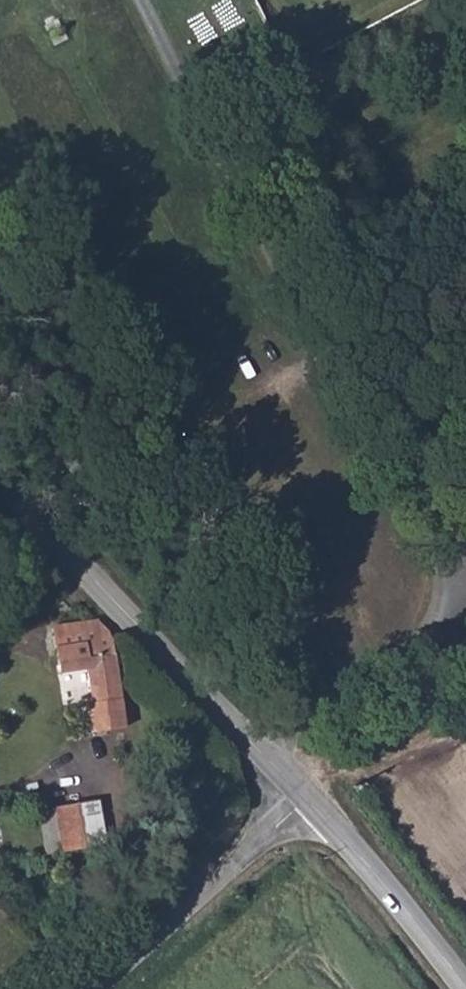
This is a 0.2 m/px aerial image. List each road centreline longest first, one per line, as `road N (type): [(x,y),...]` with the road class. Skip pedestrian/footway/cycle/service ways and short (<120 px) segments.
road 1 (track): [(139,0),(376,534),(378,596),(281,771)]
road 2 (tertiary): [(308,802),(0,469)]
road 3 (unclassified): [(99,988),(308,802)]
road 4 (tertiary): [(465,988),(308,802)]
road 5 (track): [(465,629),(395,691),(308,802)]

